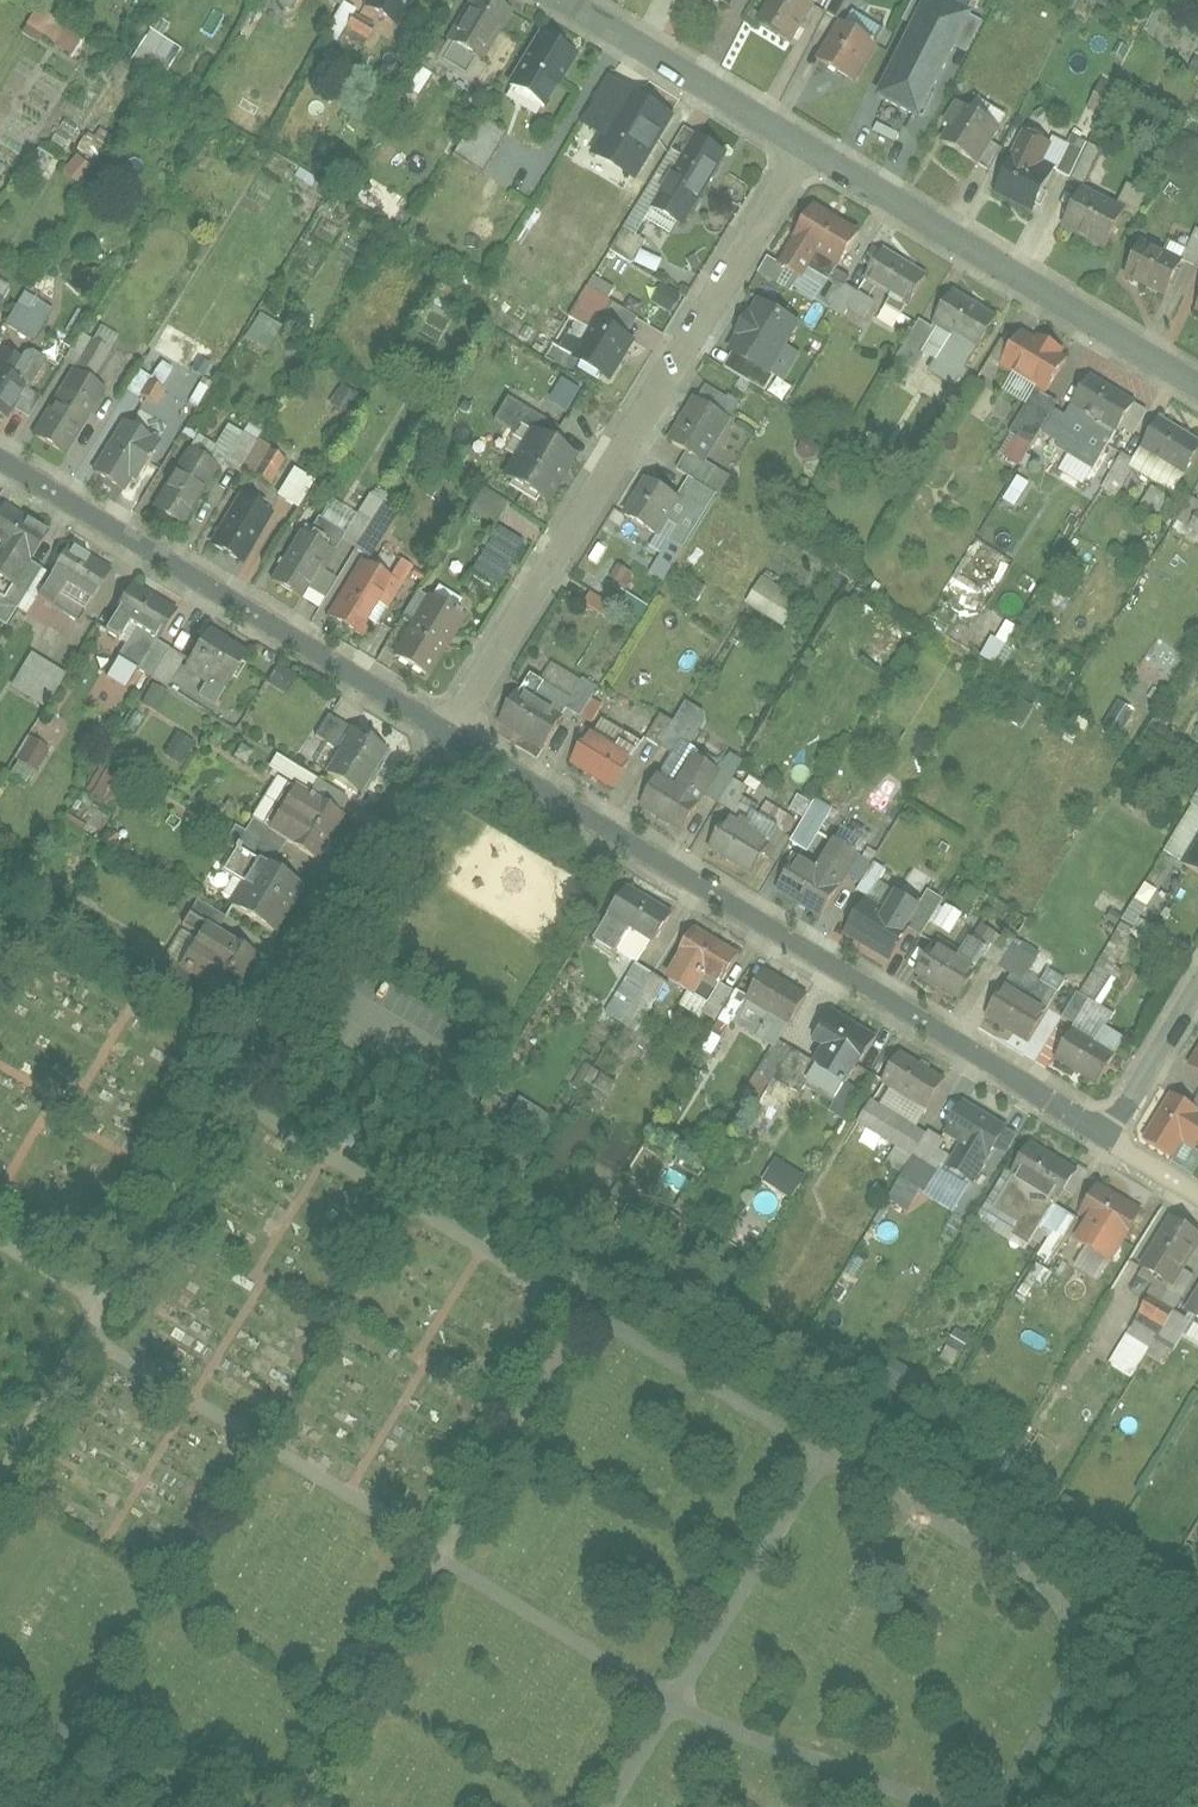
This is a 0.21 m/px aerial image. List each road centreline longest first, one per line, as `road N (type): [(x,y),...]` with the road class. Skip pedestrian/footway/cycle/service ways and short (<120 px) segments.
road 1 (residential): [(1099,1140),(451,736)]
road 2 (residential): [(451,736),(819,149)]
road 3 (residential): [(451,736),(0,465)]
road 4 (residential): [(1197,381),(819,149)]
road 5 (residential): [(819,149),(574,0)]
road 6 (residential): [(313,977),(307,973),(451,736)]
road 7 (residential): [(1197,981),(1099,1140)]

